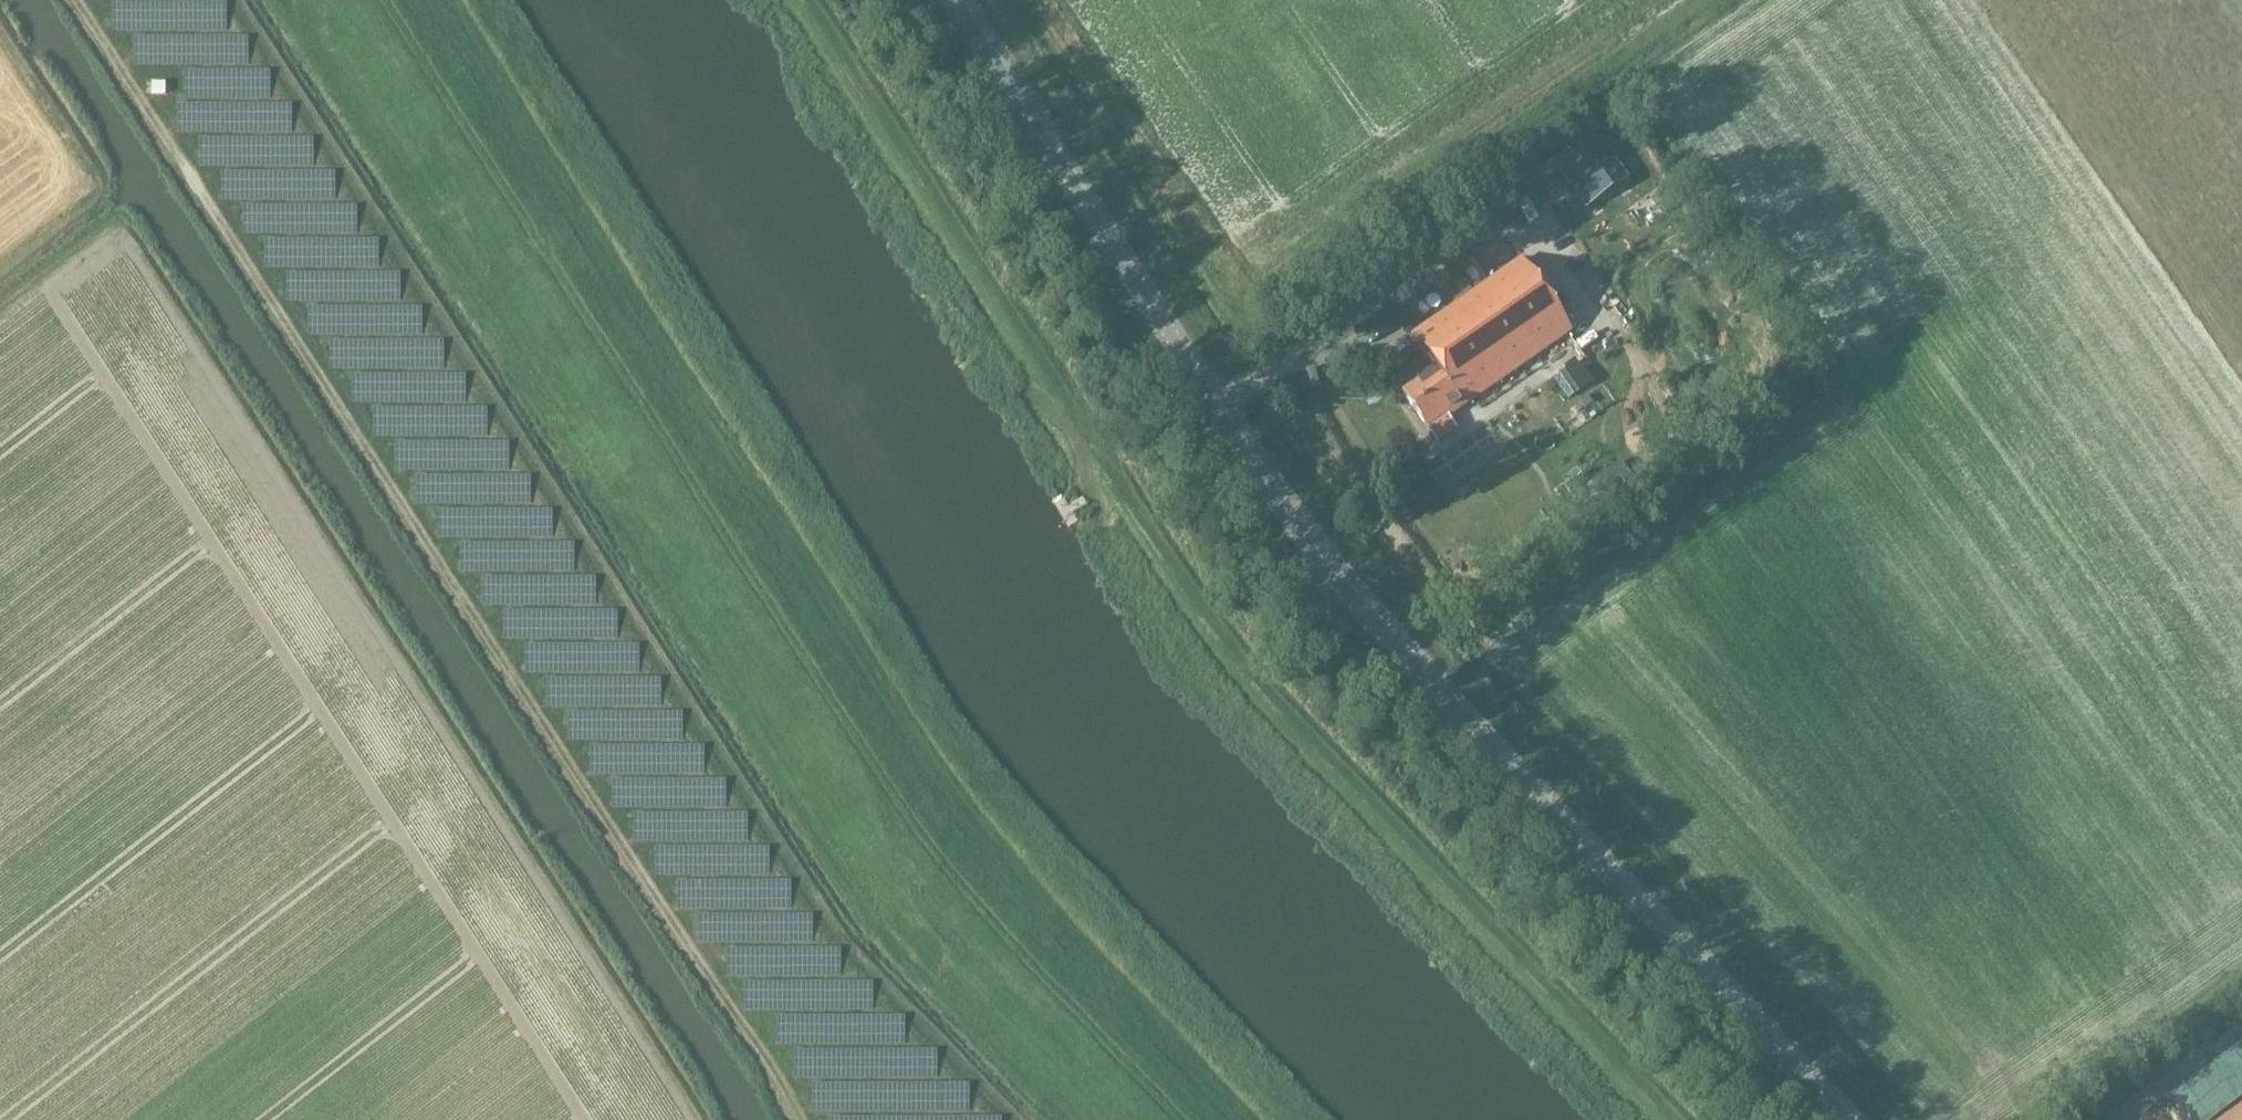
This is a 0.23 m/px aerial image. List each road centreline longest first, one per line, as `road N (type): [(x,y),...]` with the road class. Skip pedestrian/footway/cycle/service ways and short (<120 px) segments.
road 1 (secondary): [(1840,1119),(1436,692),(1256,472),(955,0)]

